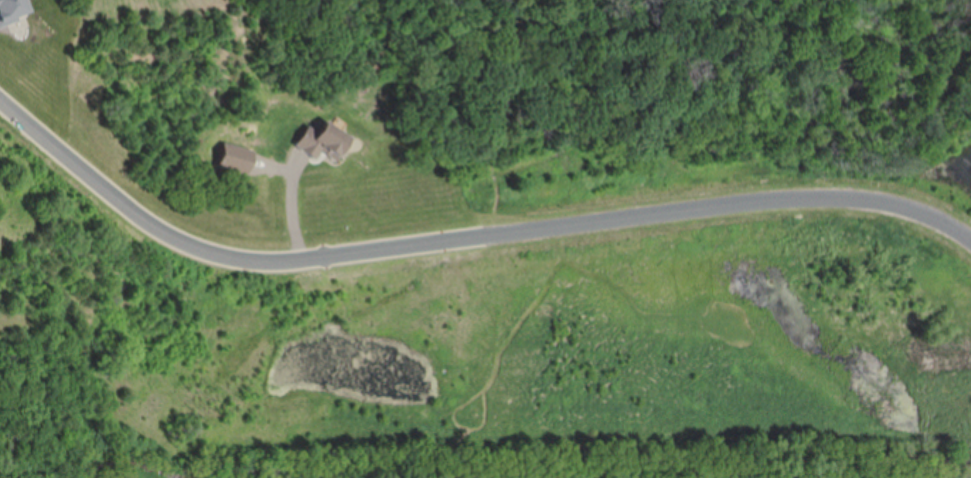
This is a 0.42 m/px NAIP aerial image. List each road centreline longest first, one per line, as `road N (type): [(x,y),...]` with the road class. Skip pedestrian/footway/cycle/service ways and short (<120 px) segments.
road 1 (residential): [(0,99),(171,245),(264,264),(720,205),(884,203),(970,248)]

